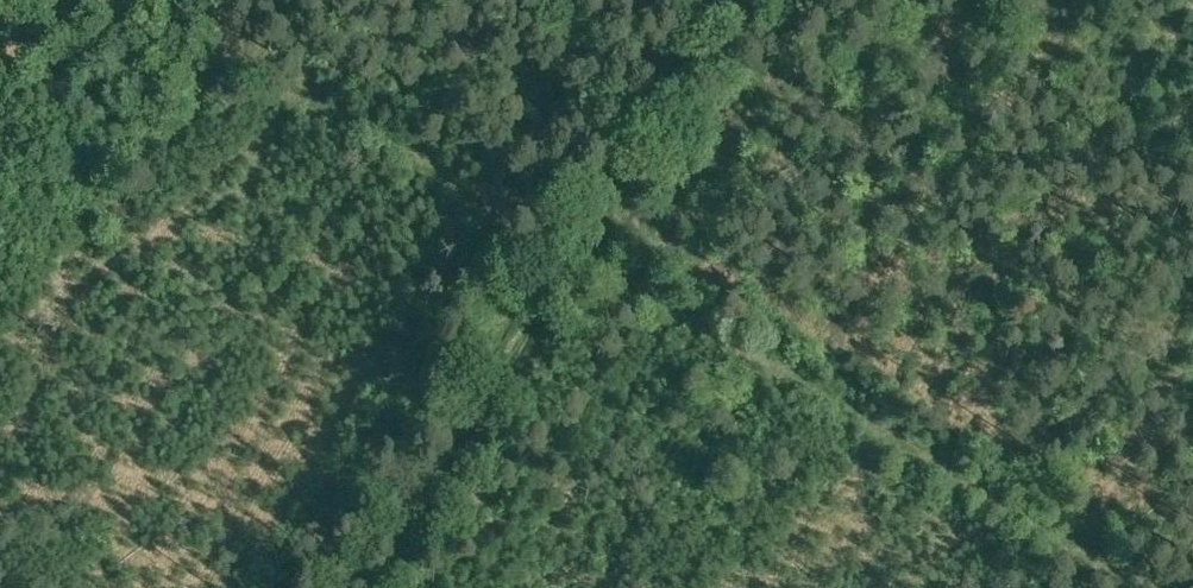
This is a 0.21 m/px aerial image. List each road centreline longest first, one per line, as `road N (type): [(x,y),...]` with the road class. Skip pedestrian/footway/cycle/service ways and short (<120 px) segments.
road 1 (track): [(582,256),(1142,587)]
road 2 (track): [(147,0),(582,256)]
road 3 (track): [(582,256),(386,587)]
road 4 (track): [(737,0),(582,256)]

